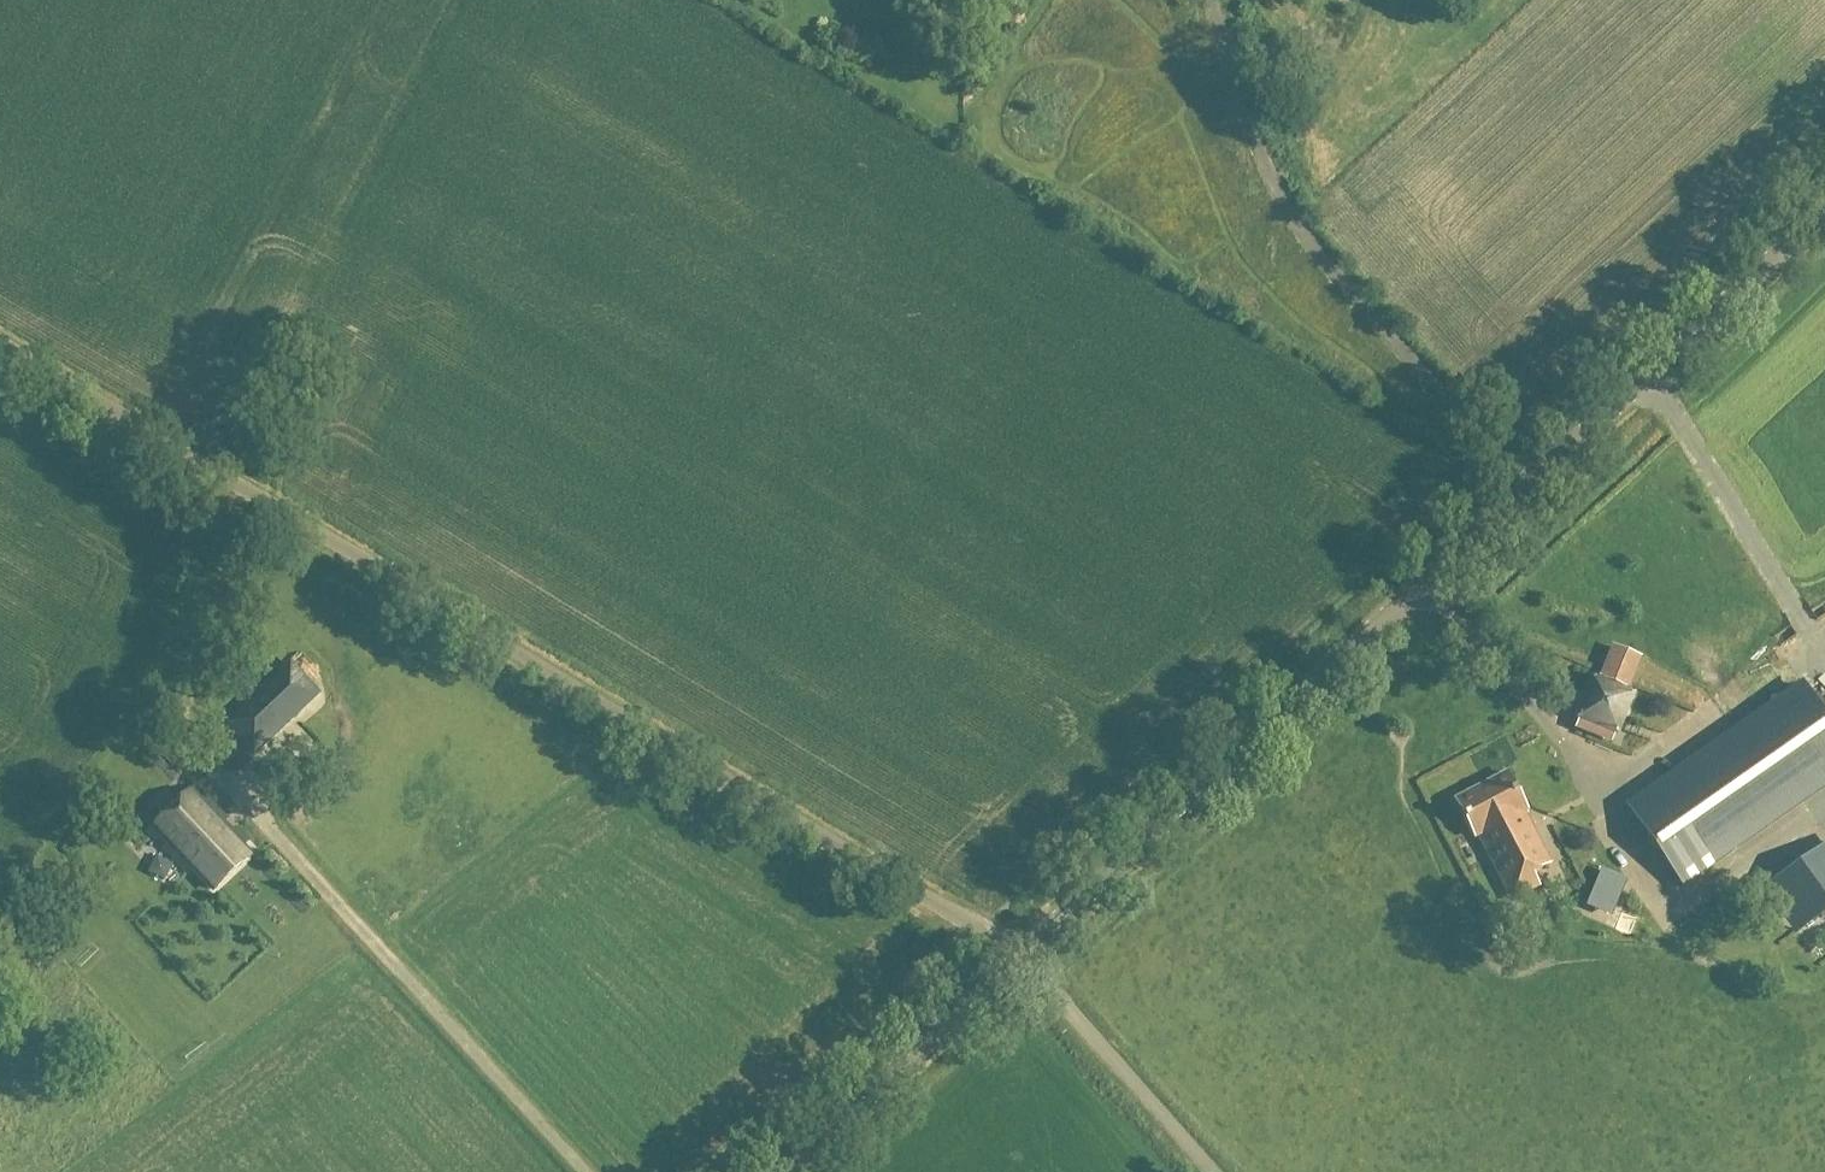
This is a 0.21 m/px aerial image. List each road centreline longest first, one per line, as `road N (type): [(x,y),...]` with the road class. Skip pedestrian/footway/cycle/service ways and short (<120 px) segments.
road 1 (unclassified): [(1023,952),(0,343)]
road 2 (tertiary): [(1023,952),(1527,493)]
road 3 (unclassified): [(1527,493),(1311,249),(1273,186),(1210,0)]
road 4 (tertiary): [(1527,493),(1824,213)]
road 5 (unclassified): [(582,1171),(356,928)]
road 6 (tertiary): [(789,1171),(1023,952)]
road 7 (unclassified): [(1215,1171),(1023,952)]

